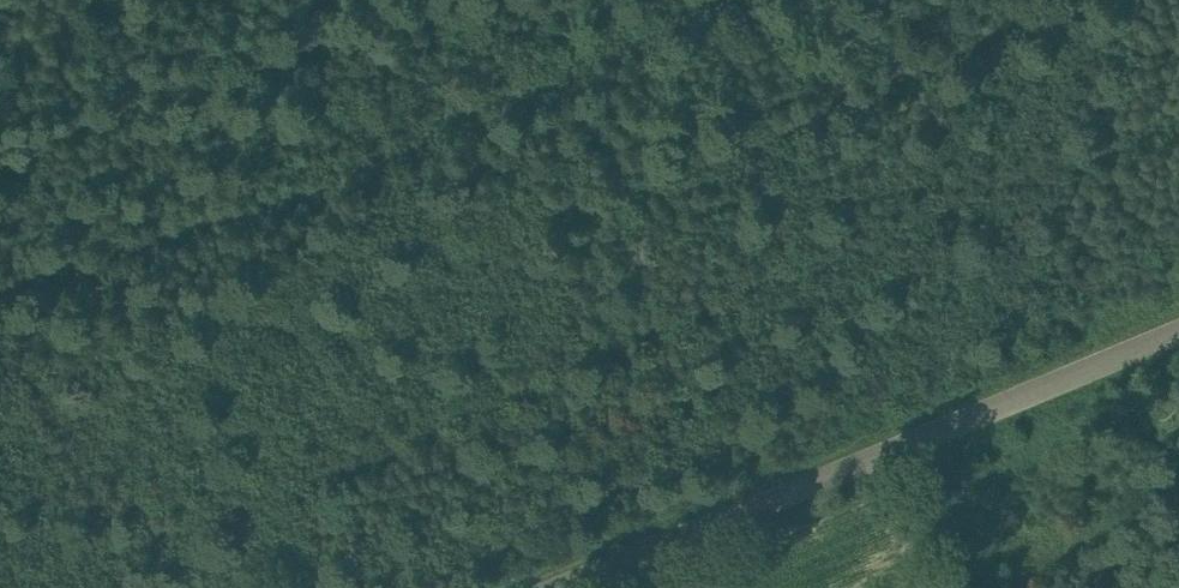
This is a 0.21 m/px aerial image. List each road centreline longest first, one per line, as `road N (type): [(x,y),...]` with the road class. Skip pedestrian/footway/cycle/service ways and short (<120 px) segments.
road 1 (unclassified): [(1178,332),(558,587)]

